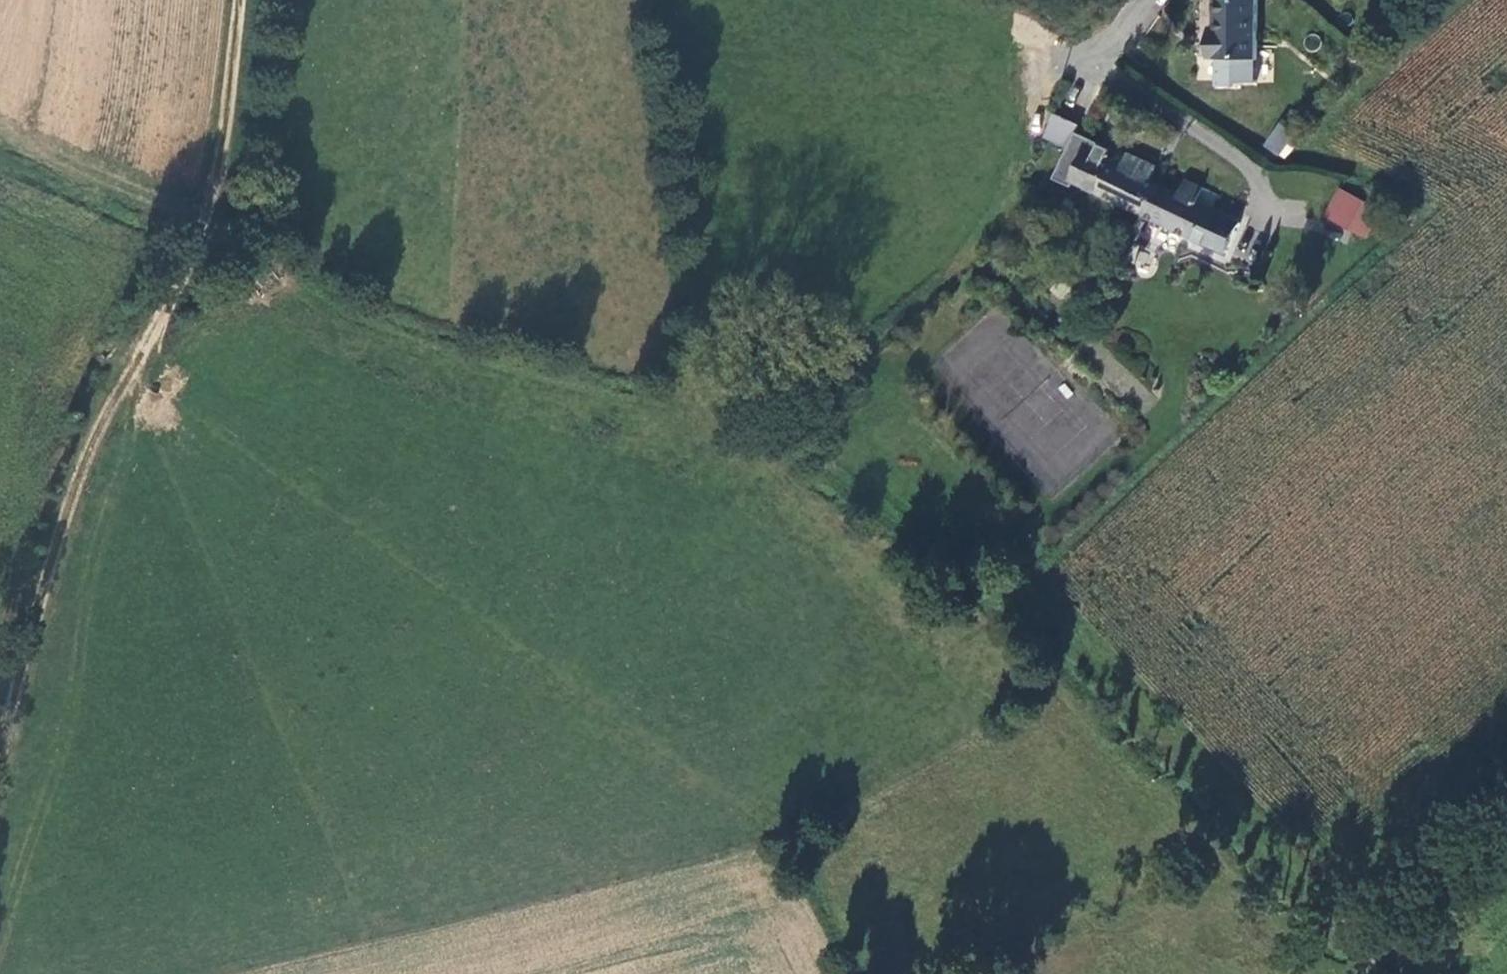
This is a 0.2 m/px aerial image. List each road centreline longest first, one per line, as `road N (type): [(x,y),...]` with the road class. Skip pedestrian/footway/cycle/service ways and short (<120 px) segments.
road 1 (track): [(0,758),(90,439),(123,393),(205,230),(224,156),(243,0)]
road 2 (track): [(1365,973),(1506,836)]

